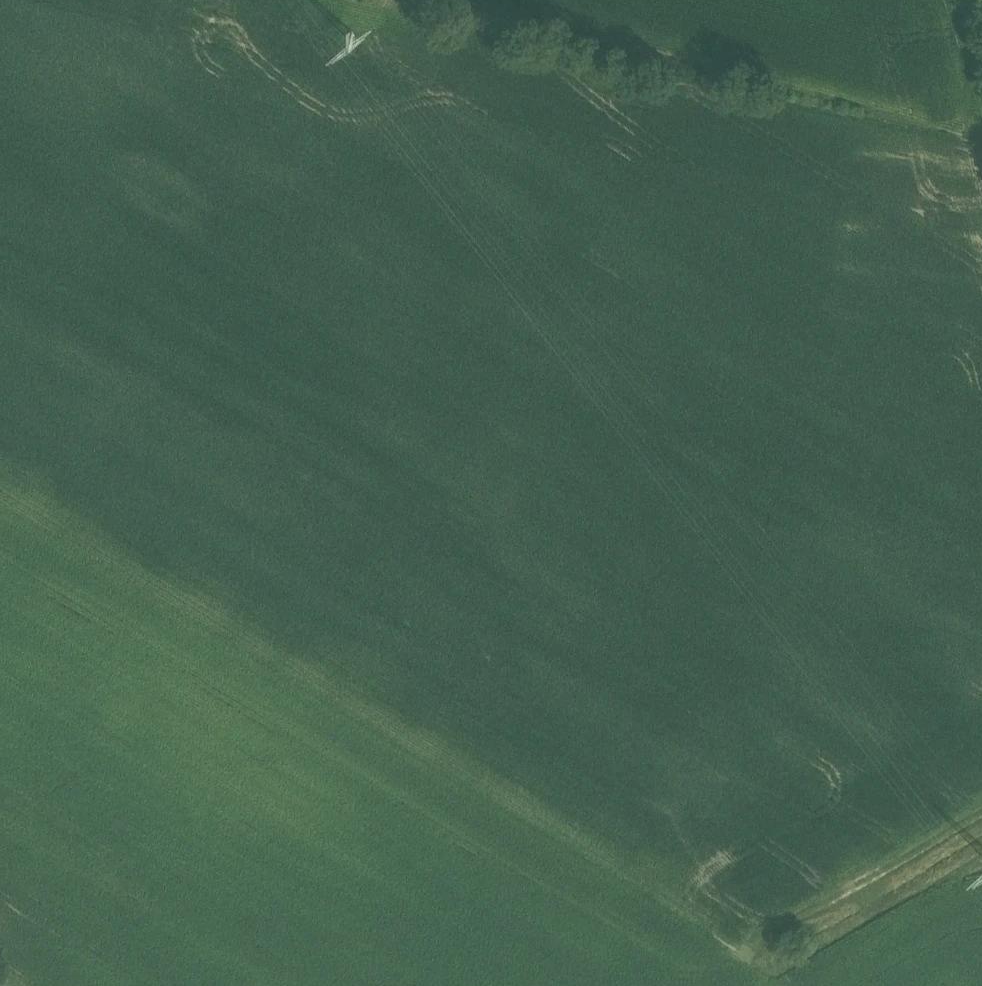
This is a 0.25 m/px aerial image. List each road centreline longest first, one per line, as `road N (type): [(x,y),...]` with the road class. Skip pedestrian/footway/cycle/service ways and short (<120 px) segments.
road 1 (unclassified): [(981,830),(840,918)]

